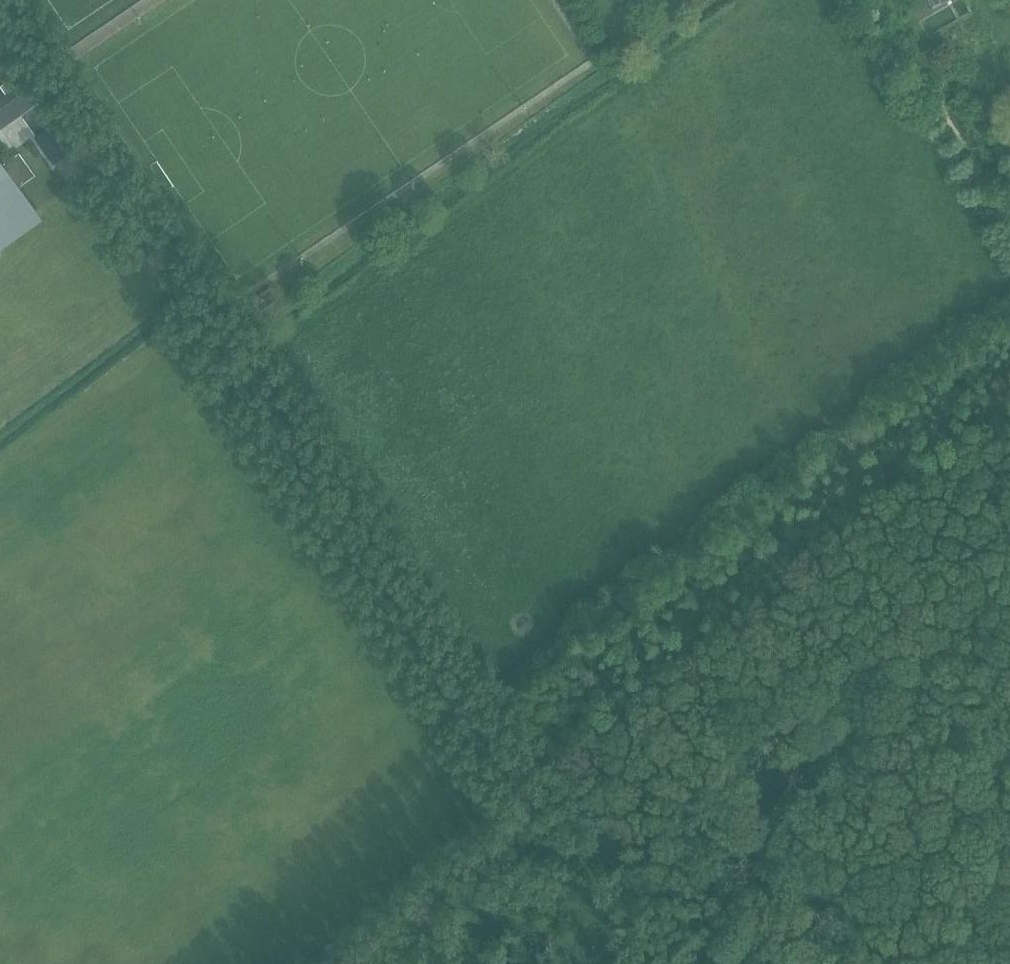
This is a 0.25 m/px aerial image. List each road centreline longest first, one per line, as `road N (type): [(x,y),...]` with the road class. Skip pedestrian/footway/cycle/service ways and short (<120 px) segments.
road 1 (unclassified): [(424,926),(530,825),(534,794),(0,8)]

